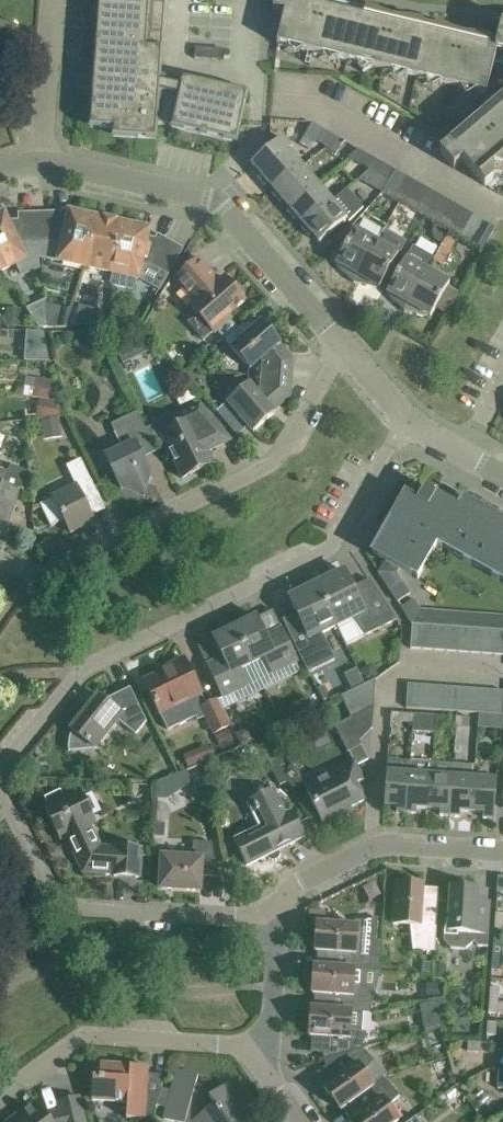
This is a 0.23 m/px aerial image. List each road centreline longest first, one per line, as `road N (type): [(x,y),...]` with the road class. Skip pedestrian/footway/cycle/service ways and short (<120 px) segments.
road 1 (residential): [(269,907),(229,918),(61,905),(1,773),(89,664),(325,550),(406,419)]
road 2 (residential): [(340,346),(274,463),(54,570),(0,562)]
road 3 (residential): [(340,346),(214,199),(42,158)]
road 4 (residential): [(253,1057),(245,1047),(96,1036),(71,1045),(0,1098)]
road 5 (residential): [(502,210),(324,109),(276,105)]
road 6 (residential): [(269,907),(304,881),(393,843),(502,851)]
road 7 (residential): [(42,158),(52,0)]
road 8 (residential): [(253,1057),(271,1018),(275,937),(269,907)]

